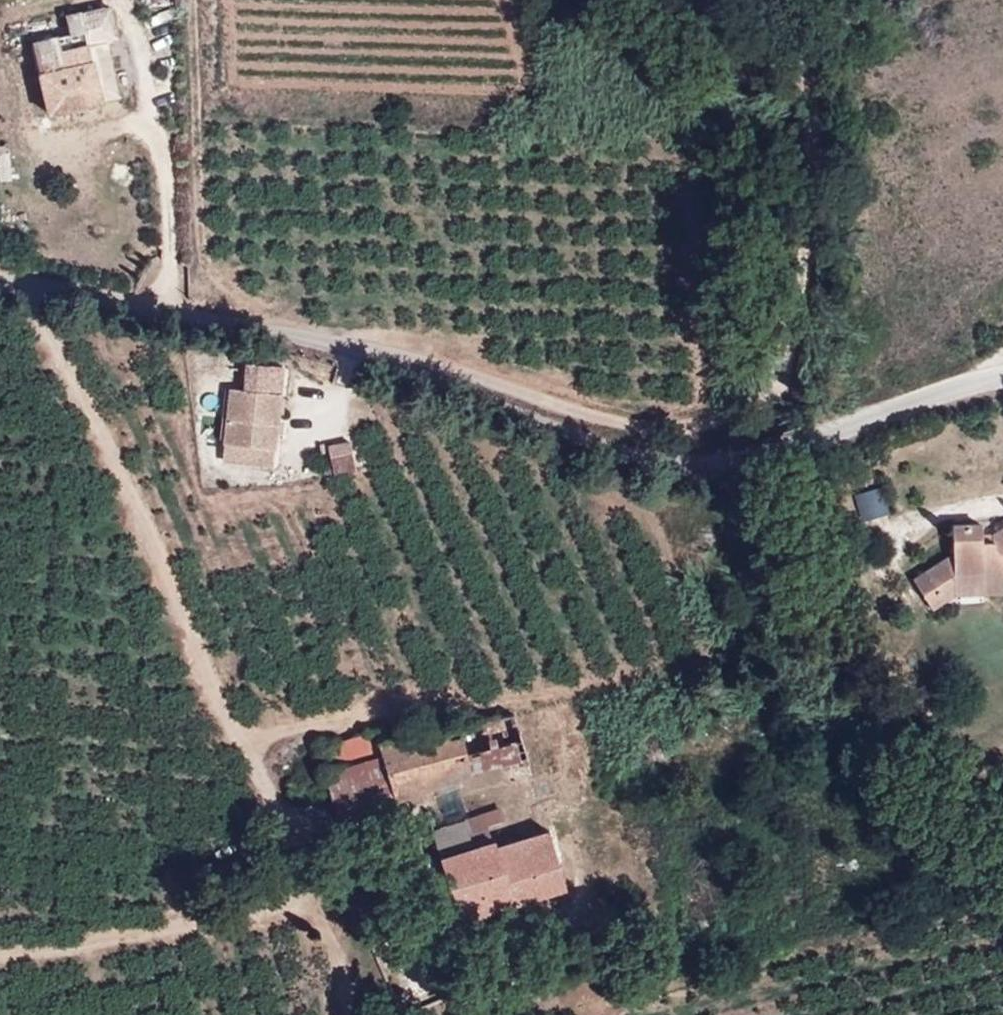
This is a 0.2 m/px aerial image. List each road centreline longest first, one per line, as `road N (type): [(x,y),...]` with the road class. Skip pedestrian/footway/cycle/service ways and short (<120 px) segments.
road 1 (track): [(43,287),(307,890),(0,949)]
road 2 (track): [(787,0),(803,115),(803,293),(793,367),(704,434),(649,434),(487,379),(412,372)]
road 3 (residential): [(1002,356),(835,426),(656,466),(525,422),(412,372)]
road 4 (residential): [(0,284),(90,290),(412,372)]

